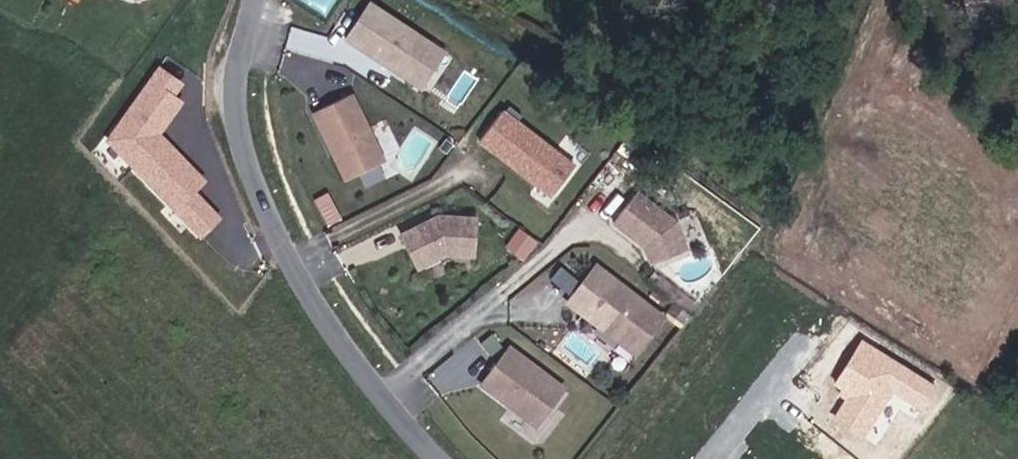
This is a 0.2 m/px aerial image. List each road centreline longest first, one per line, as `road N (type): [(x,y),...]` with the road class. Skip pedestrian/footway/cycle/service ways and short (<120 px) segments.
road 1 (tertiary): [(258,0),(244,100),(269,204),(330,319),(444,458)]

